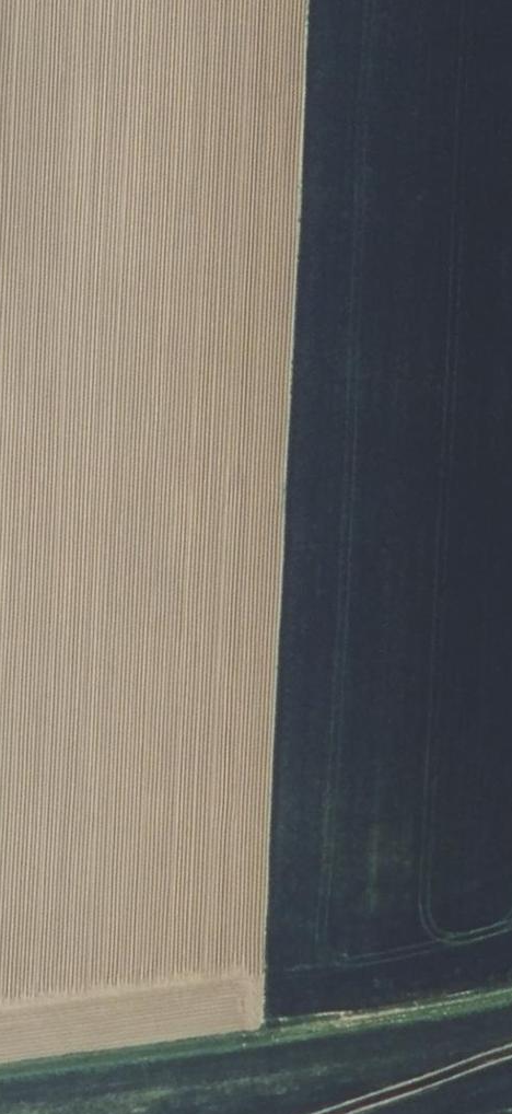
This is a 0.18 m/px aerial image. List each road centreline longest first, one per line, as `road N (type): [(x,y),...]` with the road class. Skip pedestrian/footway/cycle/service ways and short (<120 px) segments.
road 1 (track): [(0,1075),(511,1001)]

